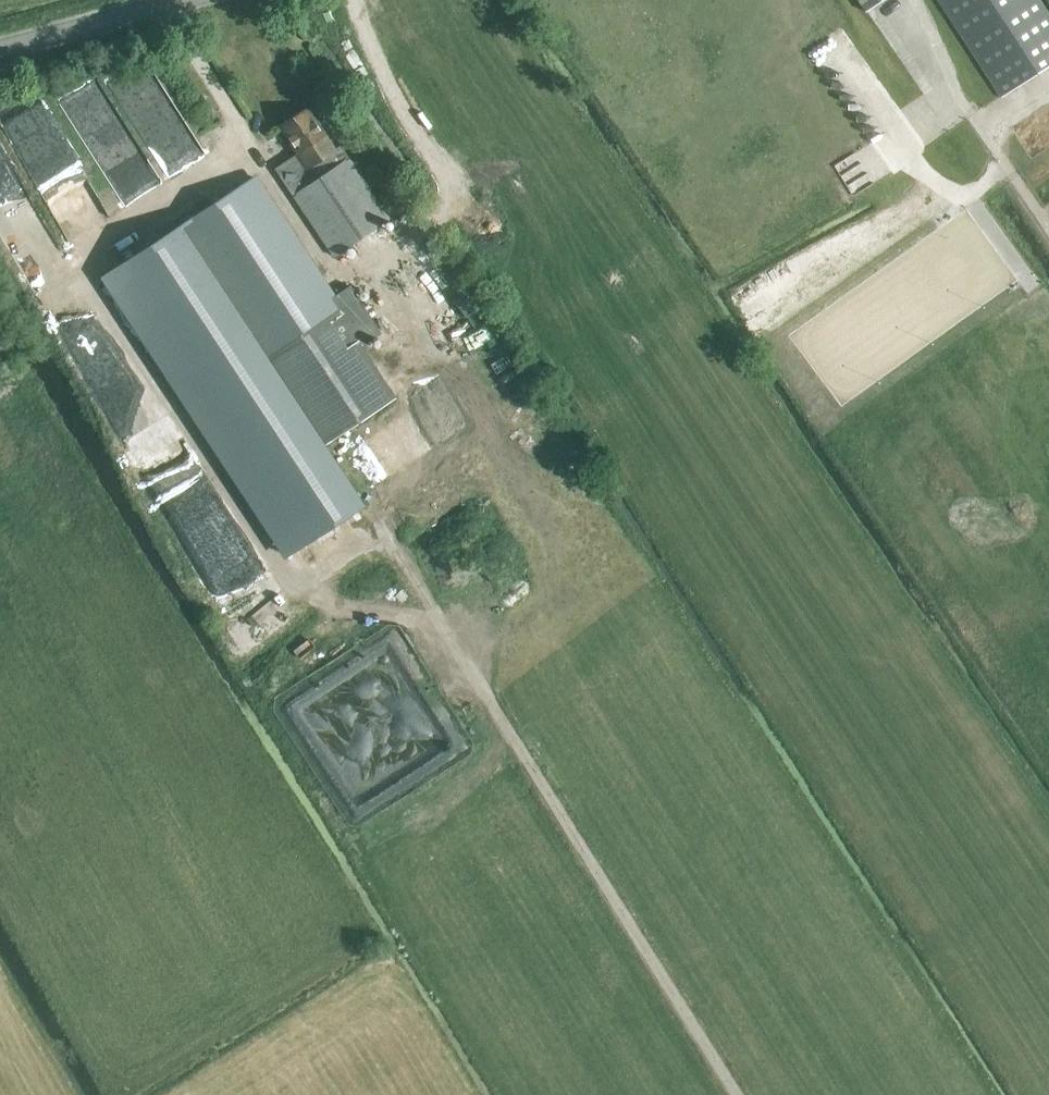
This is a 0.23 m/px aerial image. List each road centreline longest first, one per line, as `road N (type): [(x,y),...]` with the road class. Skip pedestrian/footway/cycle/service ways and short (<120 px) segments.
road 1 (tertiary): [(0,44),(149,0)]

